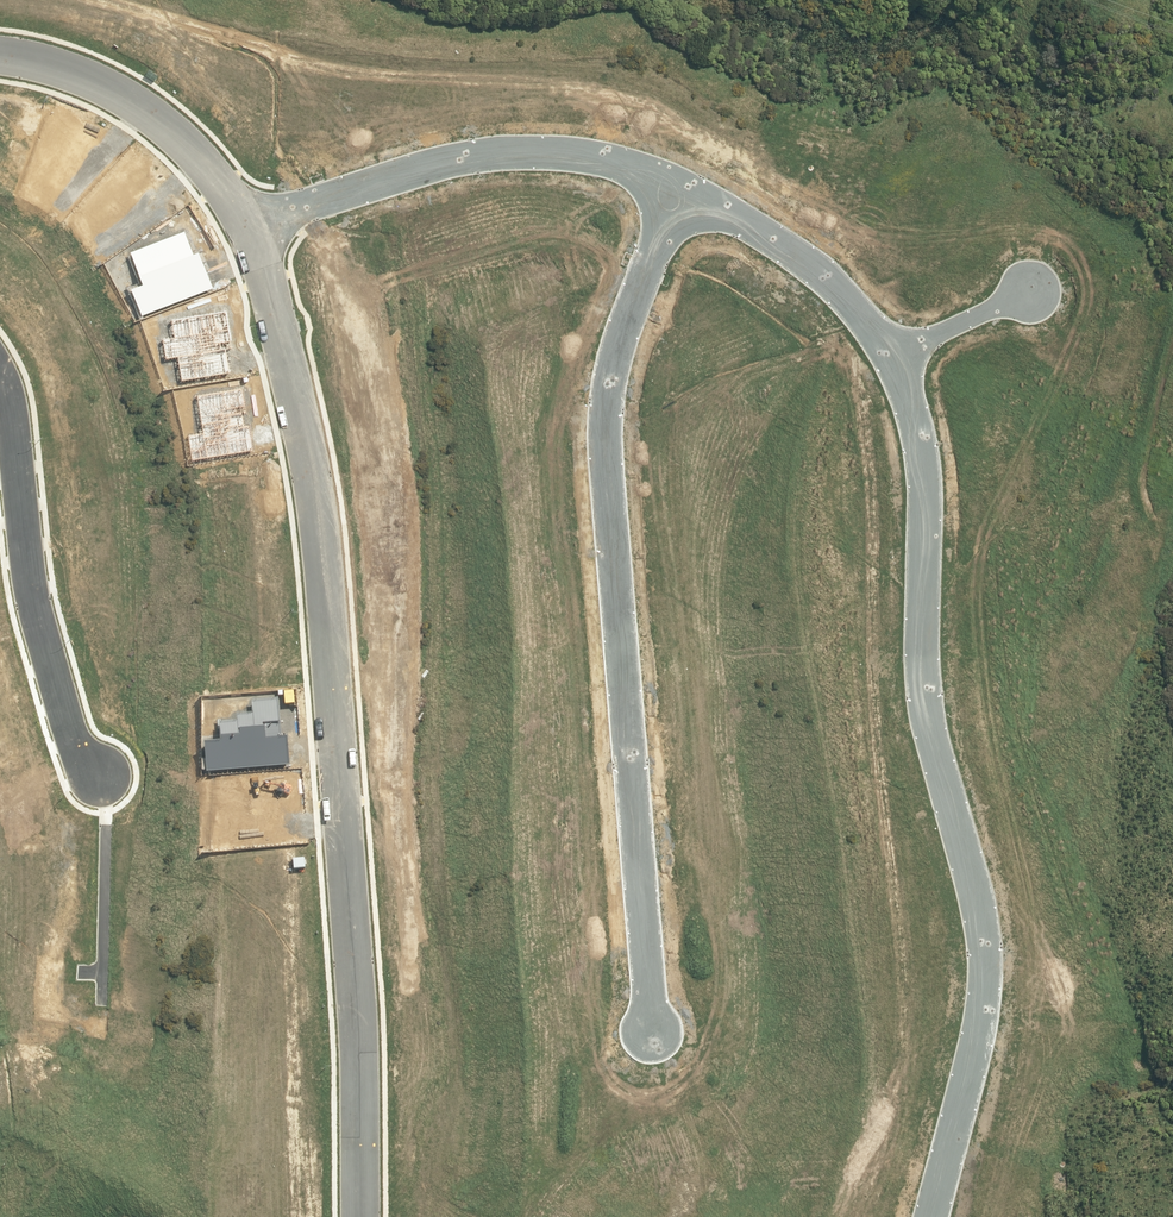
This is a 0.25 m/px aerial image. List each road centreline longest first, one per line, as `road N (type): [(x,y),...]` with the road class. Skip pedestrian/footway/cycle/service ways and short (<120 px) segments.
road 1 (unknown): [(931,1216),(976,1042),(985,962),(923,687),(920,447),(904,389),(866,321),(842,291),(764,230),(676,183),(592,154),(492,153),(449,162),(250,234)]
road 2 (residential): [(359,1216),(360,1056),(324,570),(273,303),(250,234),(218,179),(170,128),(56,67),(0,57)]
road 3 (unknown): [(652,1033),(606,426),(635,289),(676,183)]
road 4 (residential): [(105,775),(63,709),(45,651),(0,390)]
road 5 (residential): [(105,775),(102,1003)]
road 6 (unknown): [(1030,290),(889,357)]

